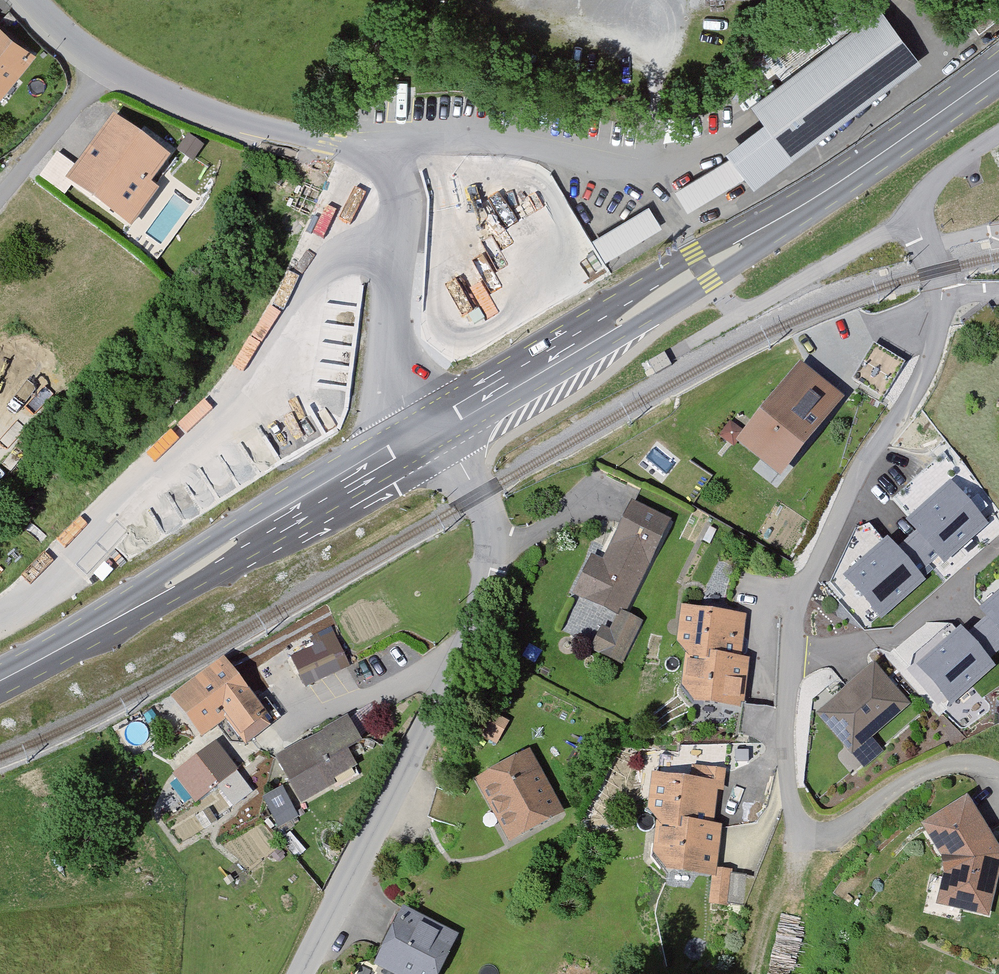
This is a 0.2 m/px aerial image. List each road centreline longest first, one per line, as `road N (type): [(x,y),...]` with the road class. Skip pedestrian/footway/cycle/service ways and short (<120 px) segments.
road 1 (residential): [(998,134),(936,180),(918,207),(914,218),(942,289),(937,337),(920,382),(840,508),(803,595),(785,700),(788,788),(801,832),(835,837),(867,805),(929,768),(982,761),(998,770)]
road 2 (secondary): [(998,70),(845,178),(441,431)]
road 3 (unclassified): [(309,973),(467,641),(490,569),(485,507),(441,431)]
road 4 (residential): [(417,446),(390,317),(397,195),(387,167),(365,151),(152,93),(110,71)]
road 5 (secondary): [(417,446),(0,680)]
road 6 (residential): [(0,199),(110,71)]

